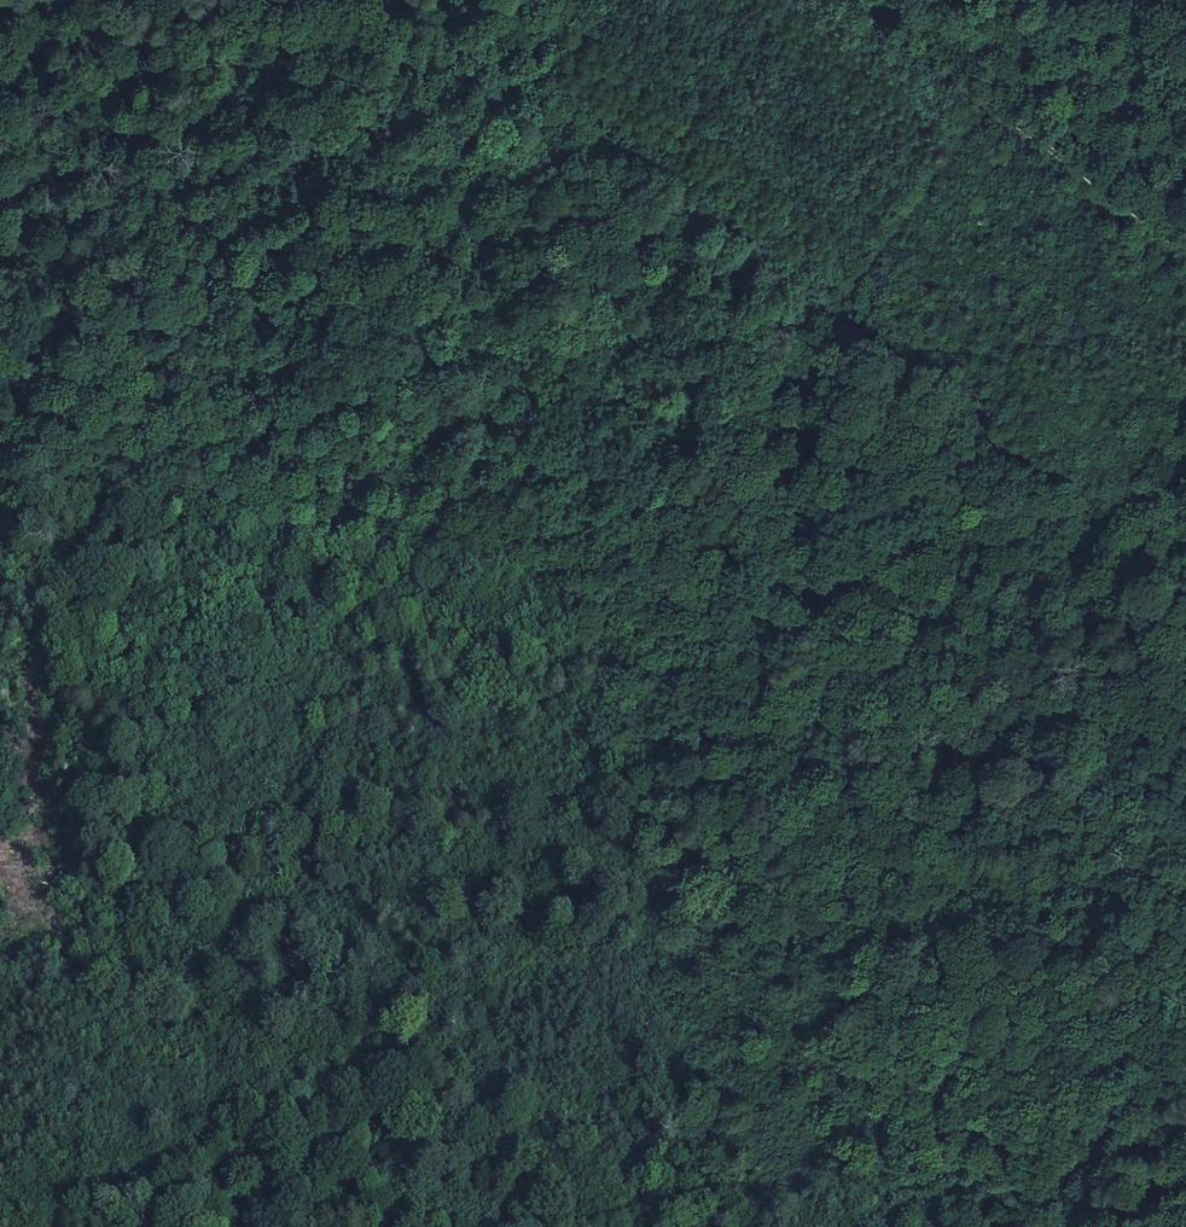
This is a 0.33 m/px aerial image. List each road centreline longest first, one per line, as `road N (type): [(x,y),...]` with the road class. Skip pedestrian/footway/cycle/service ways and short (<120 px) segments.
road 1 (track): [(841,0),(1185,261)]

